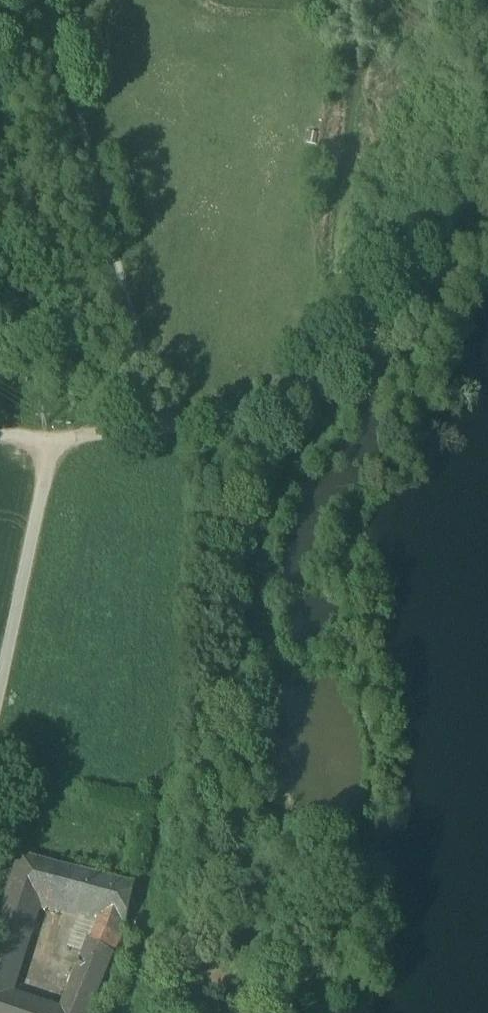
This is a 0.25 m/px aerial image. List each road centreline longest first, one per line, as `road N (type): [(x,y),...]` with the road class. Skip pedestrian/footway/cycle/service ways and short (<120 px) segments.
road 1 (track): [(163,434),(248,411),(487,236)]
road 2 (unclassified): [(54,433),(0,690)]
road 3 (track): [(163,434),(0,434)]

